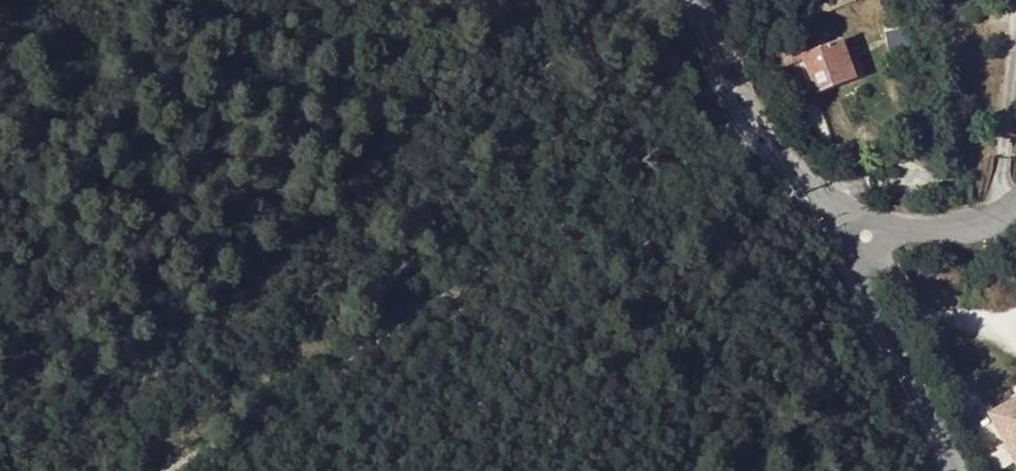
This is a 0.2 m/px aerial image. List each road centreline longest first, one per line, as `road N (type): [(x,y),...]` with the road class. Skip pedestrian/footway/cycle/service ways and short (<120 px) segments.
road 1 (unclassified): [(868,234),(755,132),(683,0)]
road 2 (unclassified): [(868,234),(866,286),(961,470)]
road 3 (unclassified): [(1015,208),(971,230),(868,234)]

